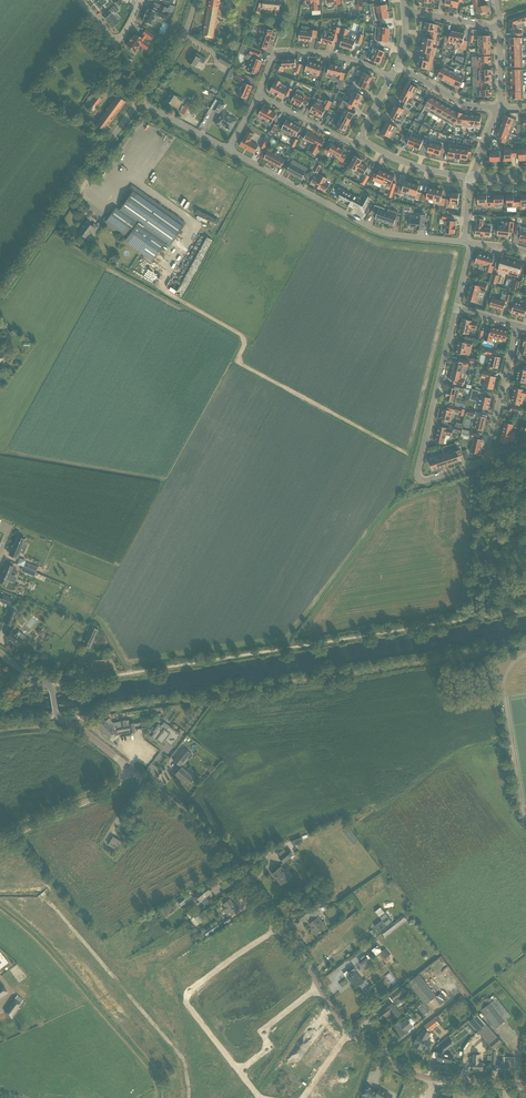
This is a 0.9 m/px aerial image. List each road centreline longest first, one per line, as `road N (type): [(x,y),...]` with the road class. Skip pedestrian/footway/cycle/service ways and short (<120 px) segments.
road 1 (residential): [(465,242),(384,233),(228,149)]
road 2 (residential): [(455,311),(420,469),(431,476),(486,457)]
road 3 (unclassified): [(0,295),(136,106)]
road 4 (unclassified): [(281,928),(175,805),(132,770)]
road 5 (residential): [(228,149),(143,102),(179,49),(196,0)]
road 6 (residential): [(281,928),(188,992),(186,1003),(239,1072)]
road 7 (residential): [(259,95),(281,53),(326,54),(391,78)]
road 8 (unclassified): [(0,844),(102,794),(132,770)]
road 9 (residential): [(486,457),(517,328)]
road 10 (residential): [(239,1072),(271,1047),(262,1031),(319,986)]
road 11 (unclassified): [(132,770),(58,718),(47,684)]

